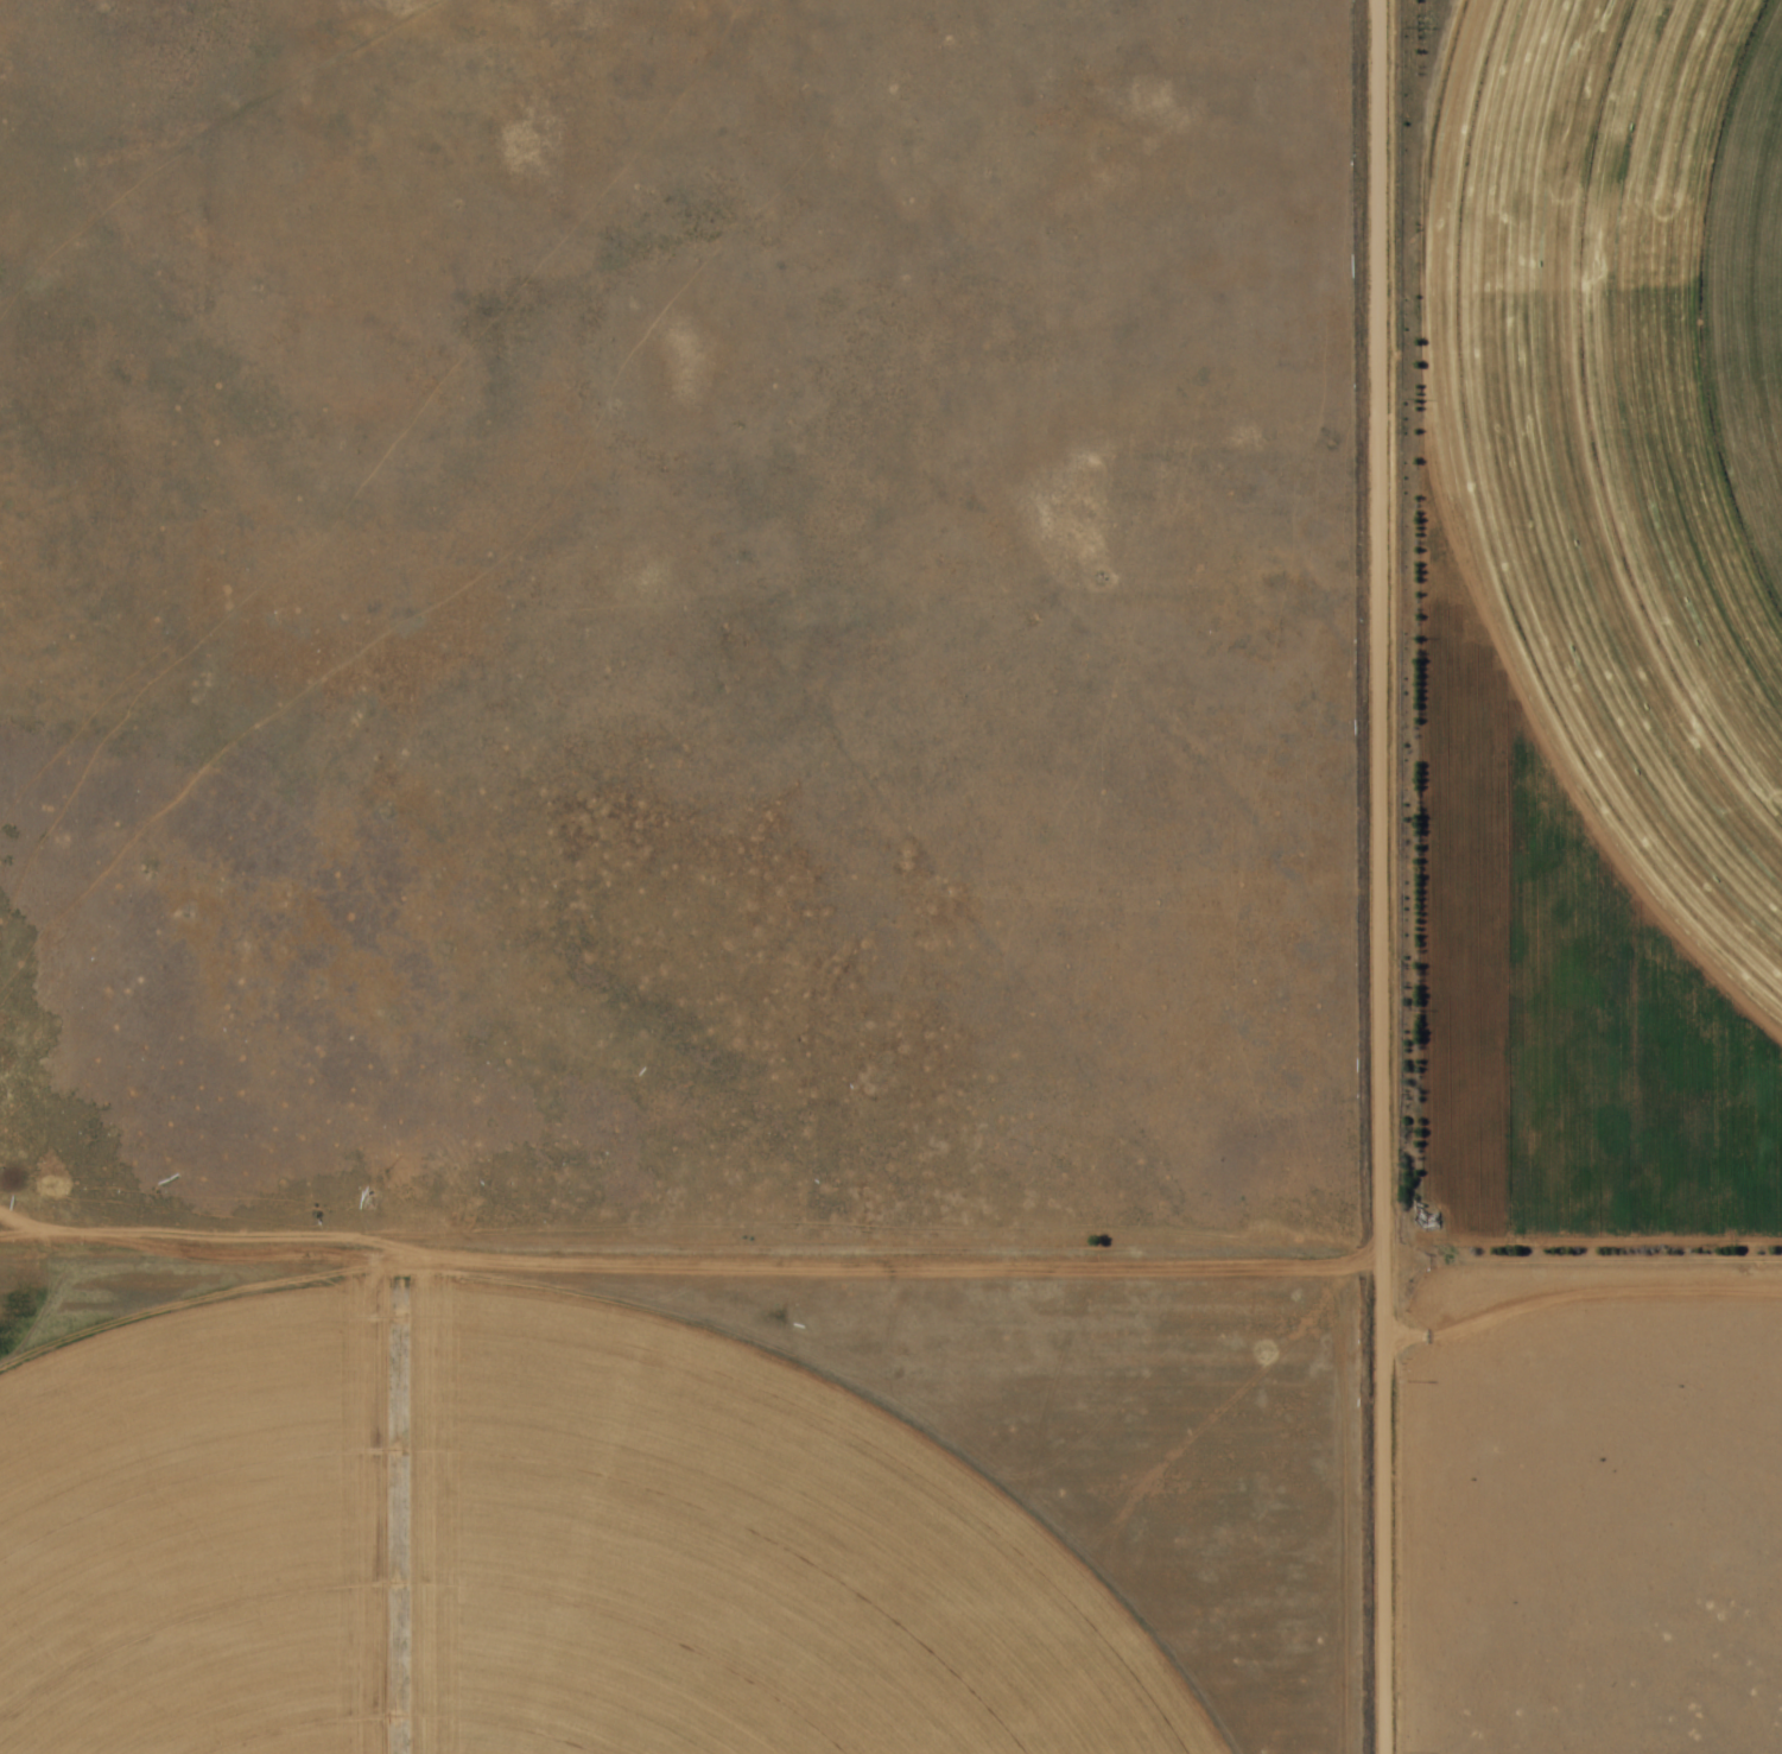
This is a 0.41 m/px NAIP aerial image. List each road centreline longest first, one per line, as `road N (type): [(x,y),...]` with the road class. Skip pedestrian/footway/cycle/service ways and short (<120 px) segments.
road 1 (residential): [(1397,1753),(1387,0)]

